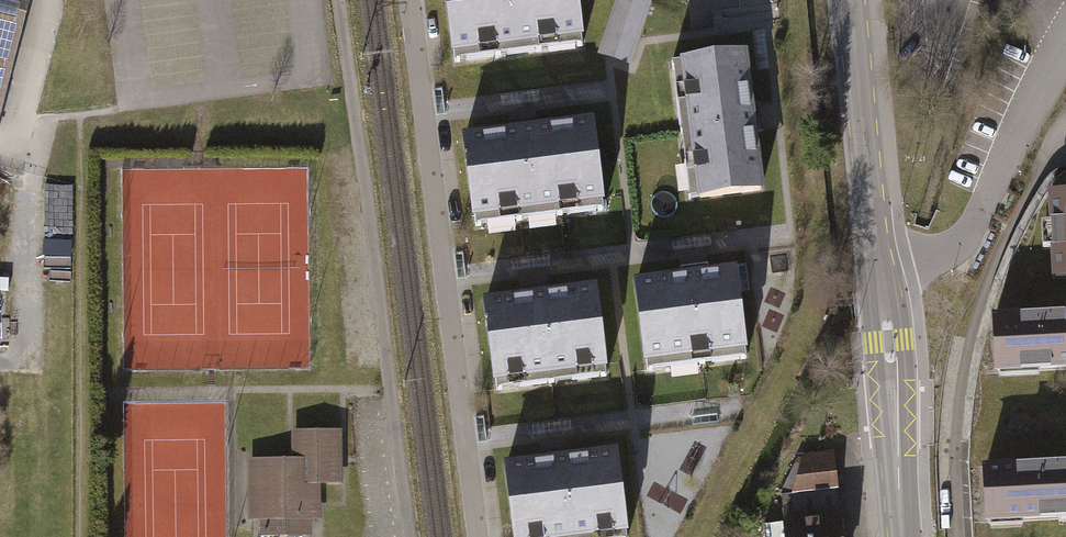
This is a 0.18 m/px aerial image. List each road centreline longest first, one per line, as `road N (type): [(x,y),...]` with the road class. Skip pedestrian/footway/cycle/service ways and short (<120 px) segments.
road 1 (track): [(409,536),(335,0)]
road 2 (residential): [(409,0),(479,536)]
road 3 (residential): [(875,267),(922,264),(961,244),(1065,41)]
road 4 (primary): [(901,536),(875,267)]
road 5 (primary): [(875,267),(851,0)]

